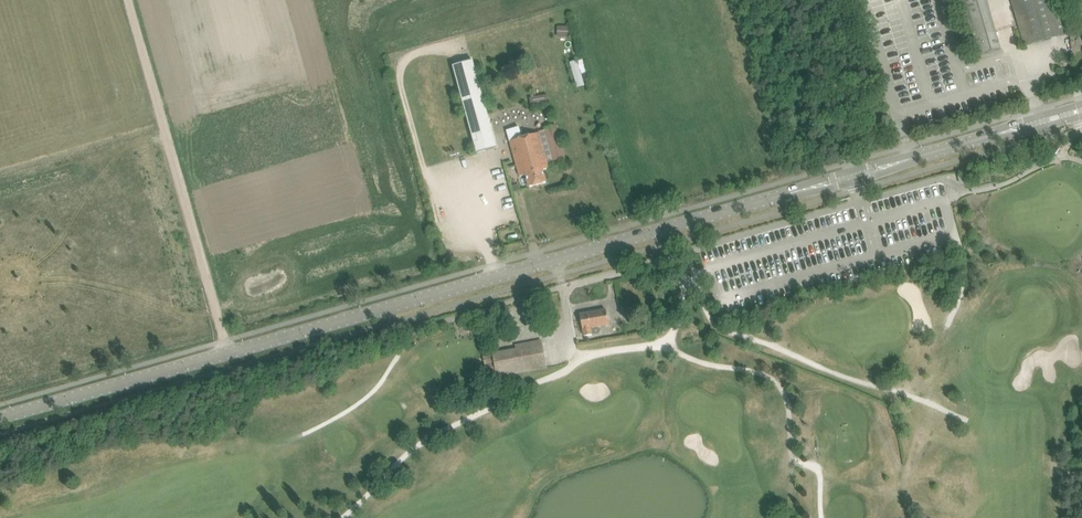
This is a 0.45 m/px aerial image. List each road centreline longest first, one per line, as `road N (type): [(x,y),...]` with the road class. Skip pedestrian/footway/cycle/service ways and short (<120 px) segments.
road 1 (tertiary): [(0,417),(1081,110)]
road 2 (track): [(342,517),(425,441),(582,357),(619,349),(671,349),(774,380),(789,409),(791,461)]
road 3 (track): [(226,352),(128,0)]

